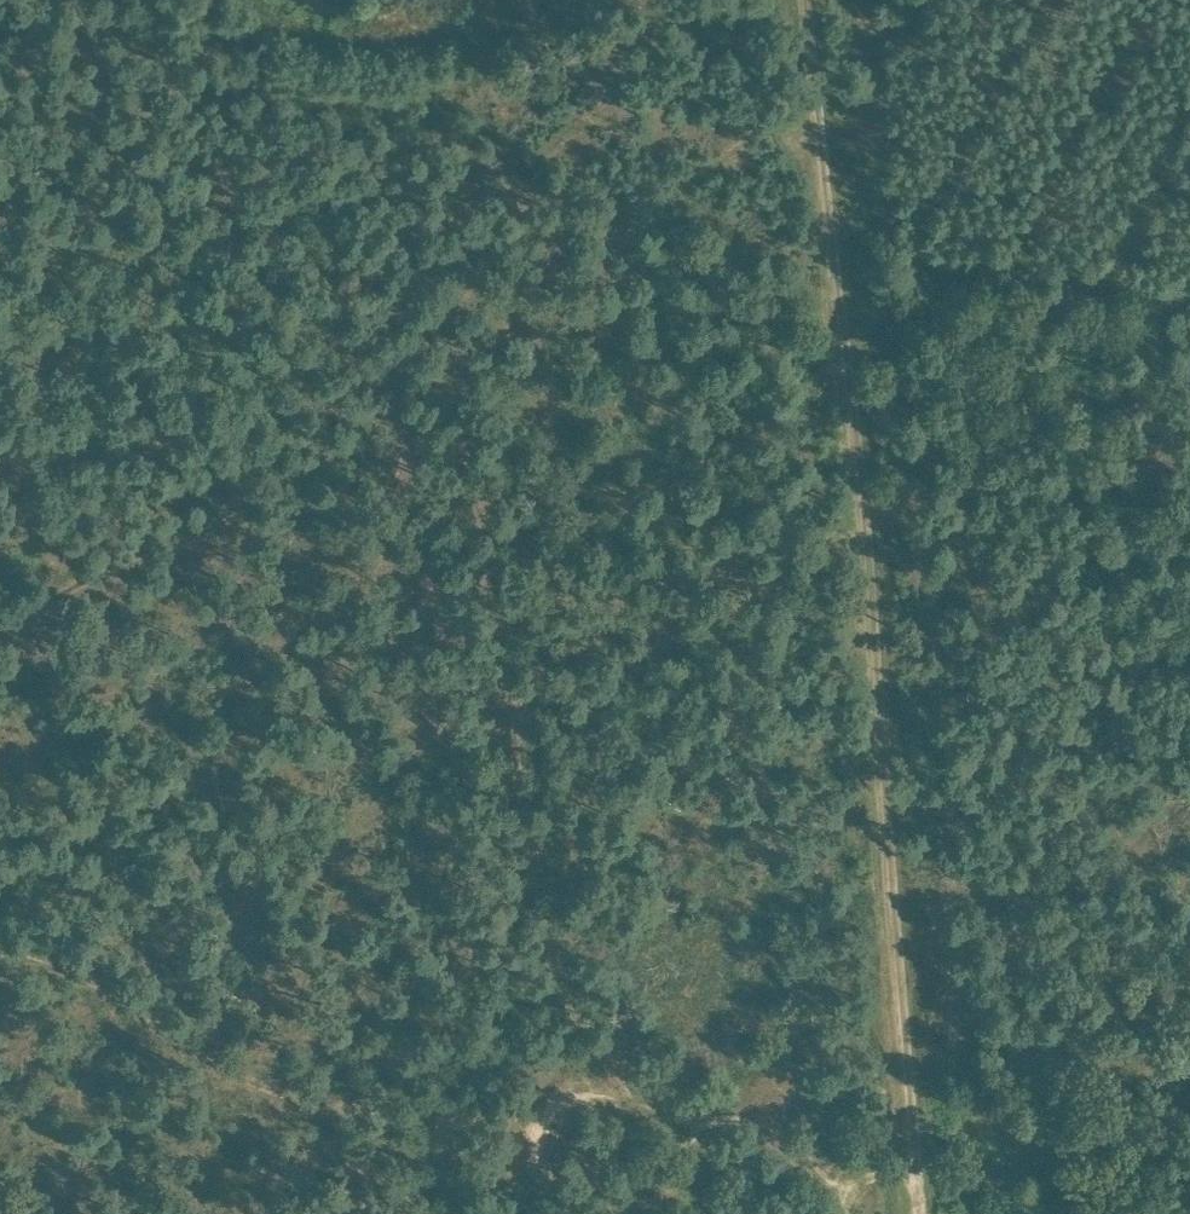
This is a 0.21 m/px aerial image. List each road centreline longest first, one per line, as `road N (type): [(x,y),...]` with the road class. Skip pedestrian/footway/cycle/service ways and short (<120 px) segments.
road 1 (track): [(809,0),(921,1213)]

